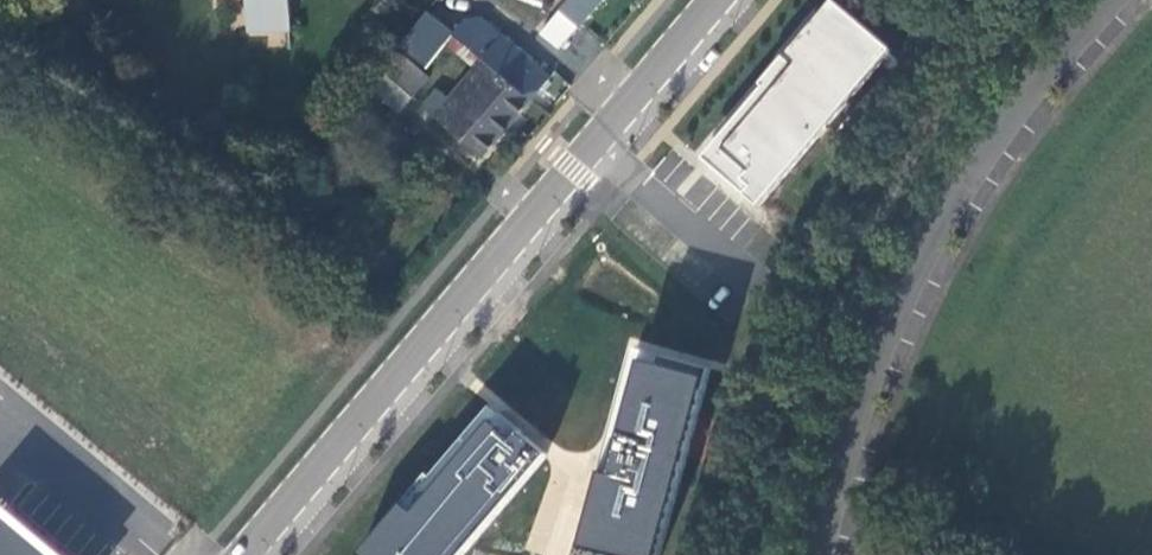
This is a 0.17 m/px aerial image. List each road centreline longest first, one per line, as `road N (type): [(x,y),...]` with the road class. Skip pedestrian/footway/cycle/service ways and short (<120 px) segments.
road 1 (unclassified): [(244,554),(714,0)]
road 2 (tertiary): [(1108,0),(1035,77),(953,213),(880,365),(825,554)]

